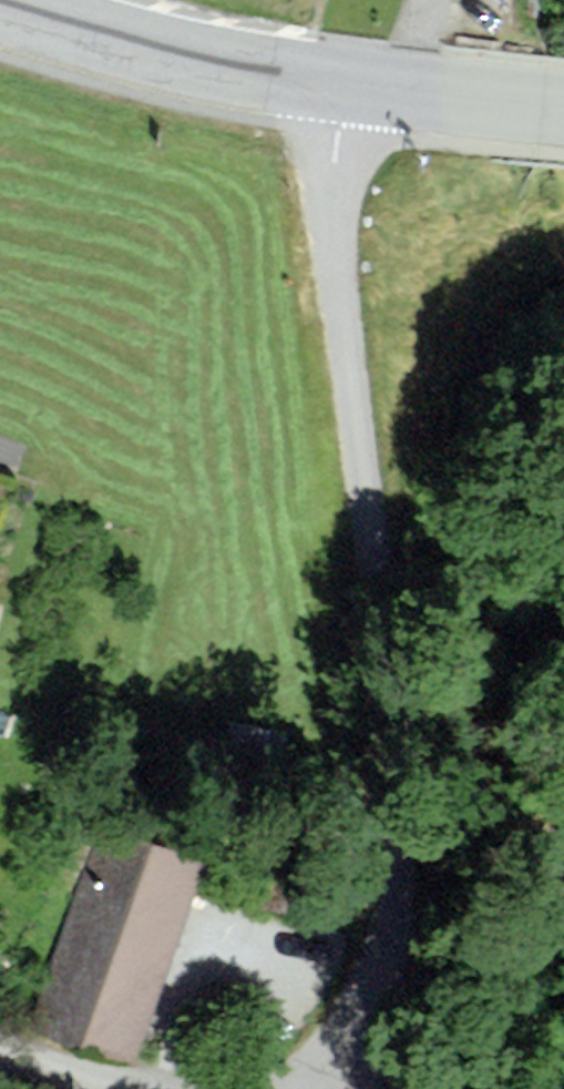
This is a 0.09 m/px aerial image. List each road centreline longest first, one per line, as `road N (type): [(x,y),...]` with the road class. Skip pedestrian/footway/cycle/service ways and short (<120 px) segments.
road 1 (unclassified): [(339,89),(332,177),(391,718),(399,867),(377,994),(347,1054),(313,1088)]
road 2 (secondary): [(0,10),(219,68),(339,89)]
road 3 (unclassified): [(563,864),(447,1088)]
road 4 (secondary): [(339,89),(563,110)]
road 5 (unclassified): [(124,1088),(0,1050)]

